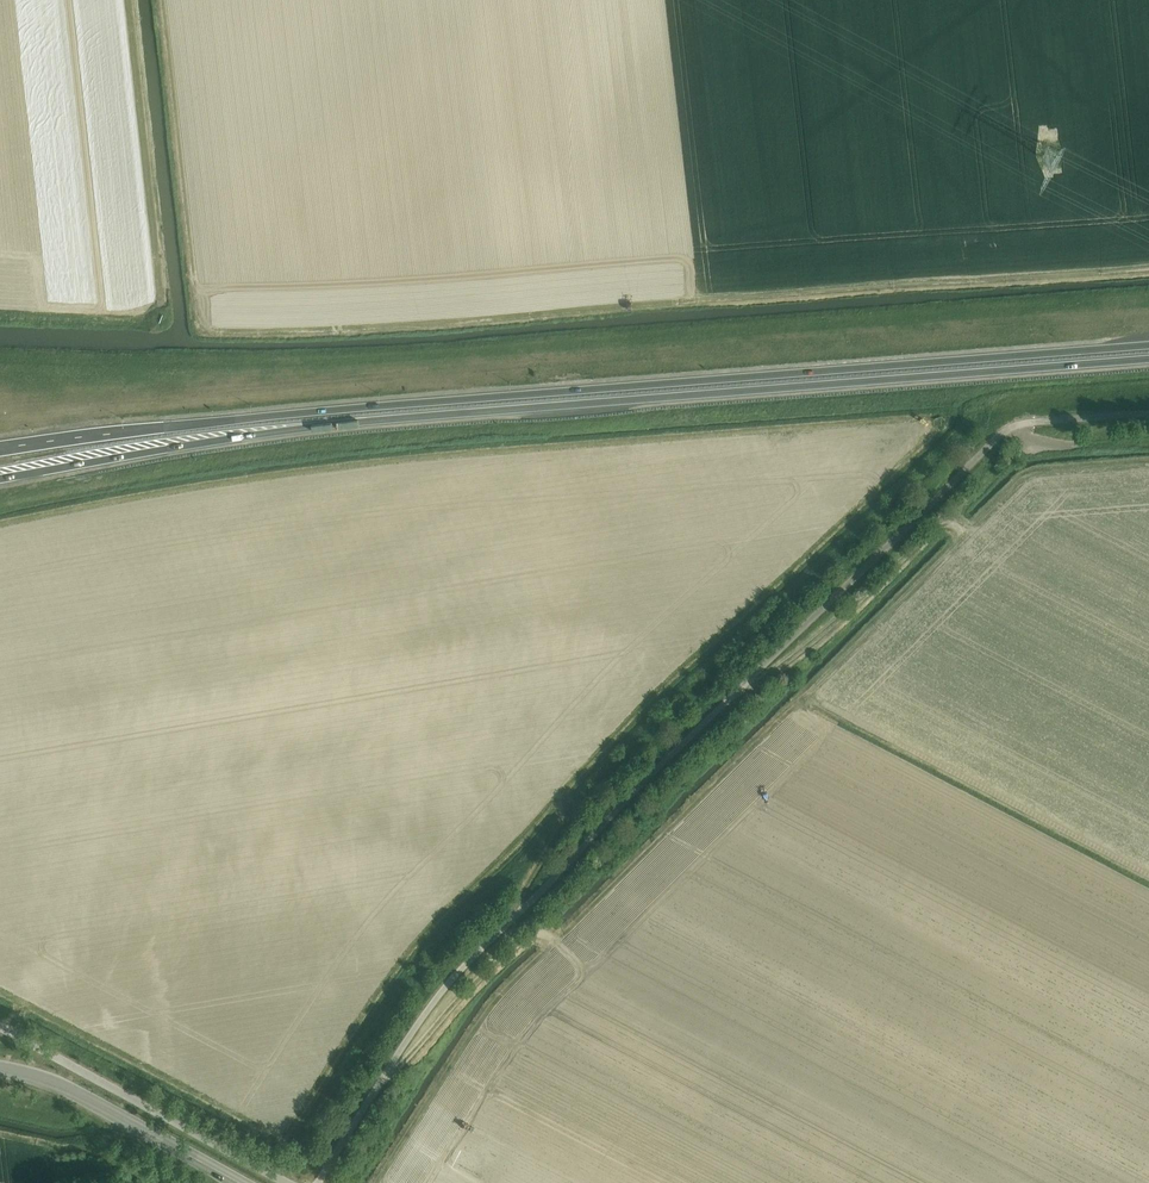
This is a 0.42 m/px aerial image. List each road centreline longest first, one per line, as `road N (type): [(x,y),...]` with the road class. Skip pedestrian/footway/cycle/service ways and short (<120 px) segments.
road 1 (trunk): [(0,479),(301,429),(1148,359)]
road 2 (trunk): [(1148,347),(181,426),(0,451)]
road 3 (unclassified): [(318,1182),(463,967),(1001,433),(1033,422)]
road 4 (unclassified): [(286,1182),(0,1027)]
road 5 (track): [(732,698),(769,678),(939,527),(964,533)]
road 6 (tertiary): [(238,1182),(66,1088),(0,1070)]
road 7 (track): [(383,1077),(524,939),(540,933),(553,940)]
road 8 (track): [(515,916),(566,823),(558,797)]

